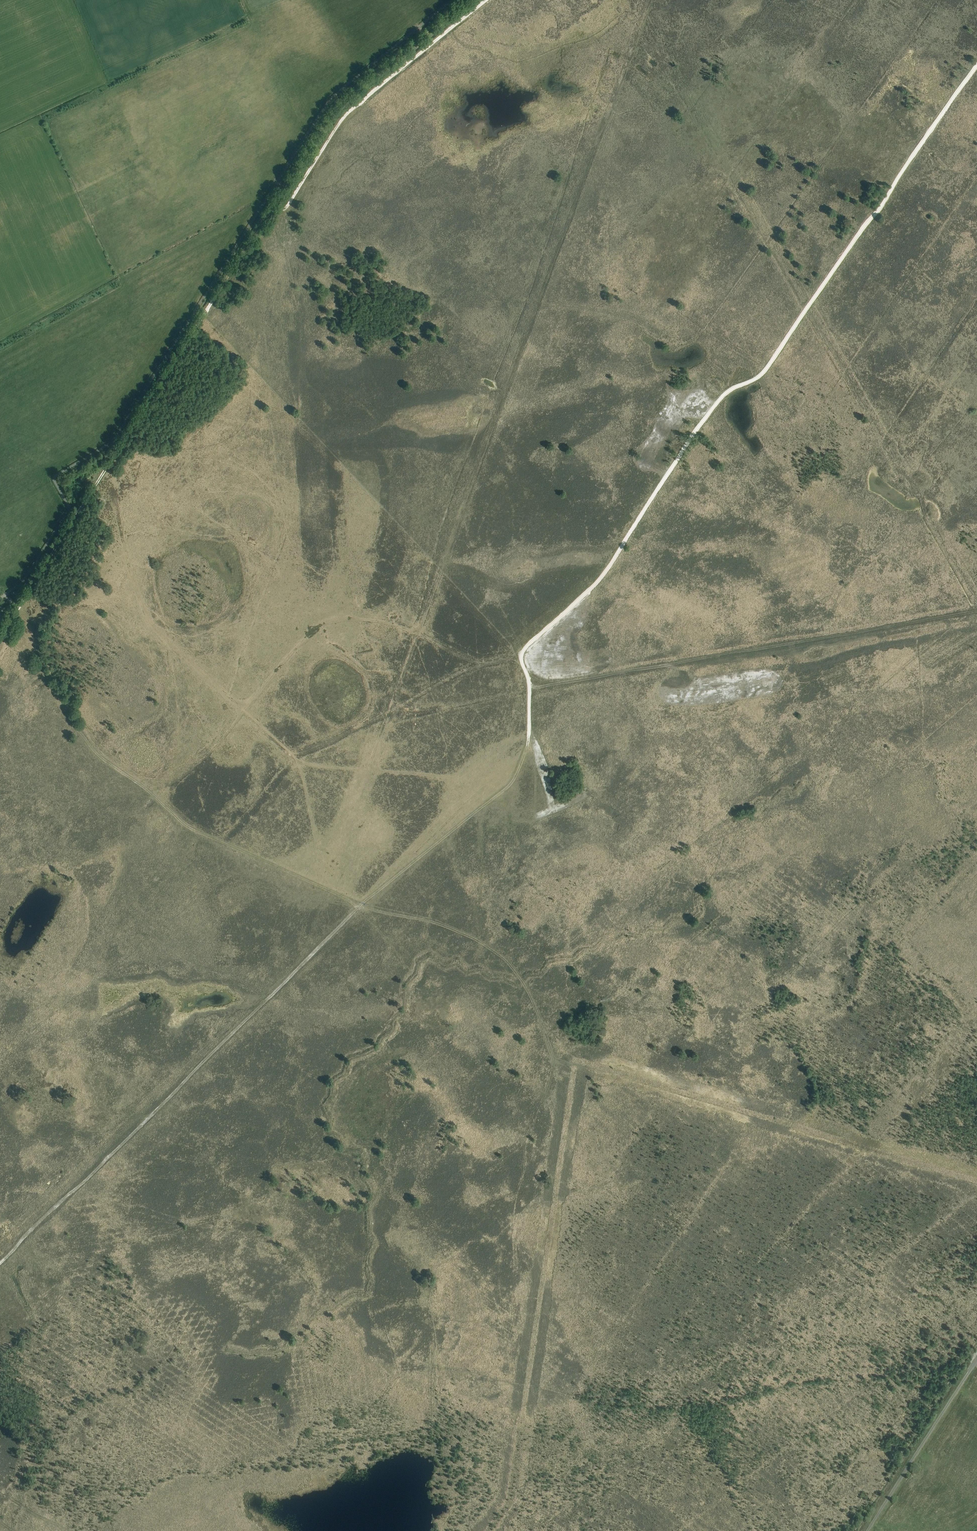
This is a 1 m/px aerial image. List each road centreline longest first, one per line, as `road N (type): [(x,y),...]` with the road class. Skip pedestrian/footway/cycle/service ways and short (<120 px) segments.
road 1 (track): [(0,1264),(360,907),(514,781),(529,730),(524,649),(601,578),(715,405),(762,373),(976,63)]
road 2 (track): [(20,606),(269,213),(289,204),(353,108),(486,0)]
road 3 (track): [(0,633),(15,611),(25,610),(69,720),(100,757),(190,828),(365,909),(437,924),(503,958),(527,990),(552,1056)]
road 4 (track): [(867,1530),(976,1360)]

